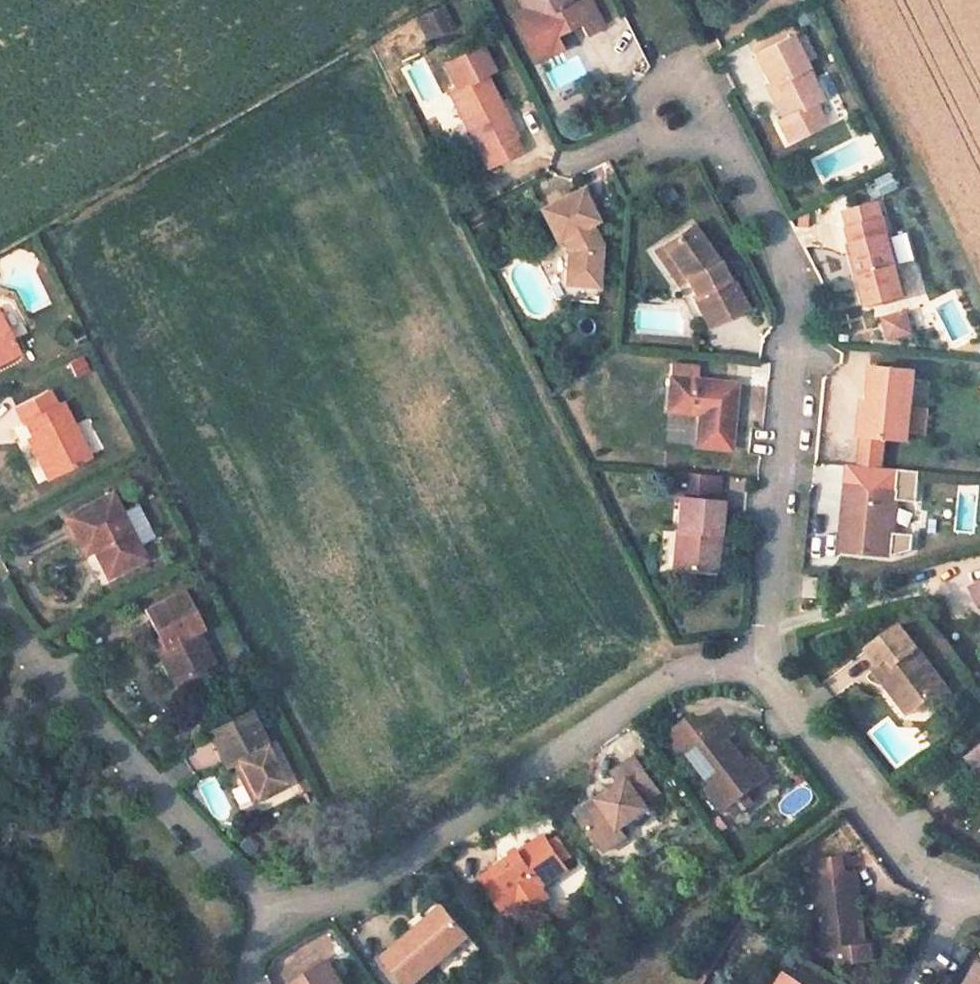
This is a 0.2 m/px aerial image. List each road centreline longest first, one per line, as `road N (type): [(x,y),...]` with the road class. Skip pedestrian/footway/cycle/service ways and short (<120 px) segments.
road 1 (residential): [(751,664),(813,334),(720,128)]
road 2 (residential): [(751,664),(681,671),(366,887),(332,903),(267,903)]
road 3 (residential): [(267,903),(255,899),(0,603)]
road 4 (residential): [(956,896),(901,853),(751,664)]
road 5 (residential): [(720,128),(698,81),(670,121),(668,148)]

